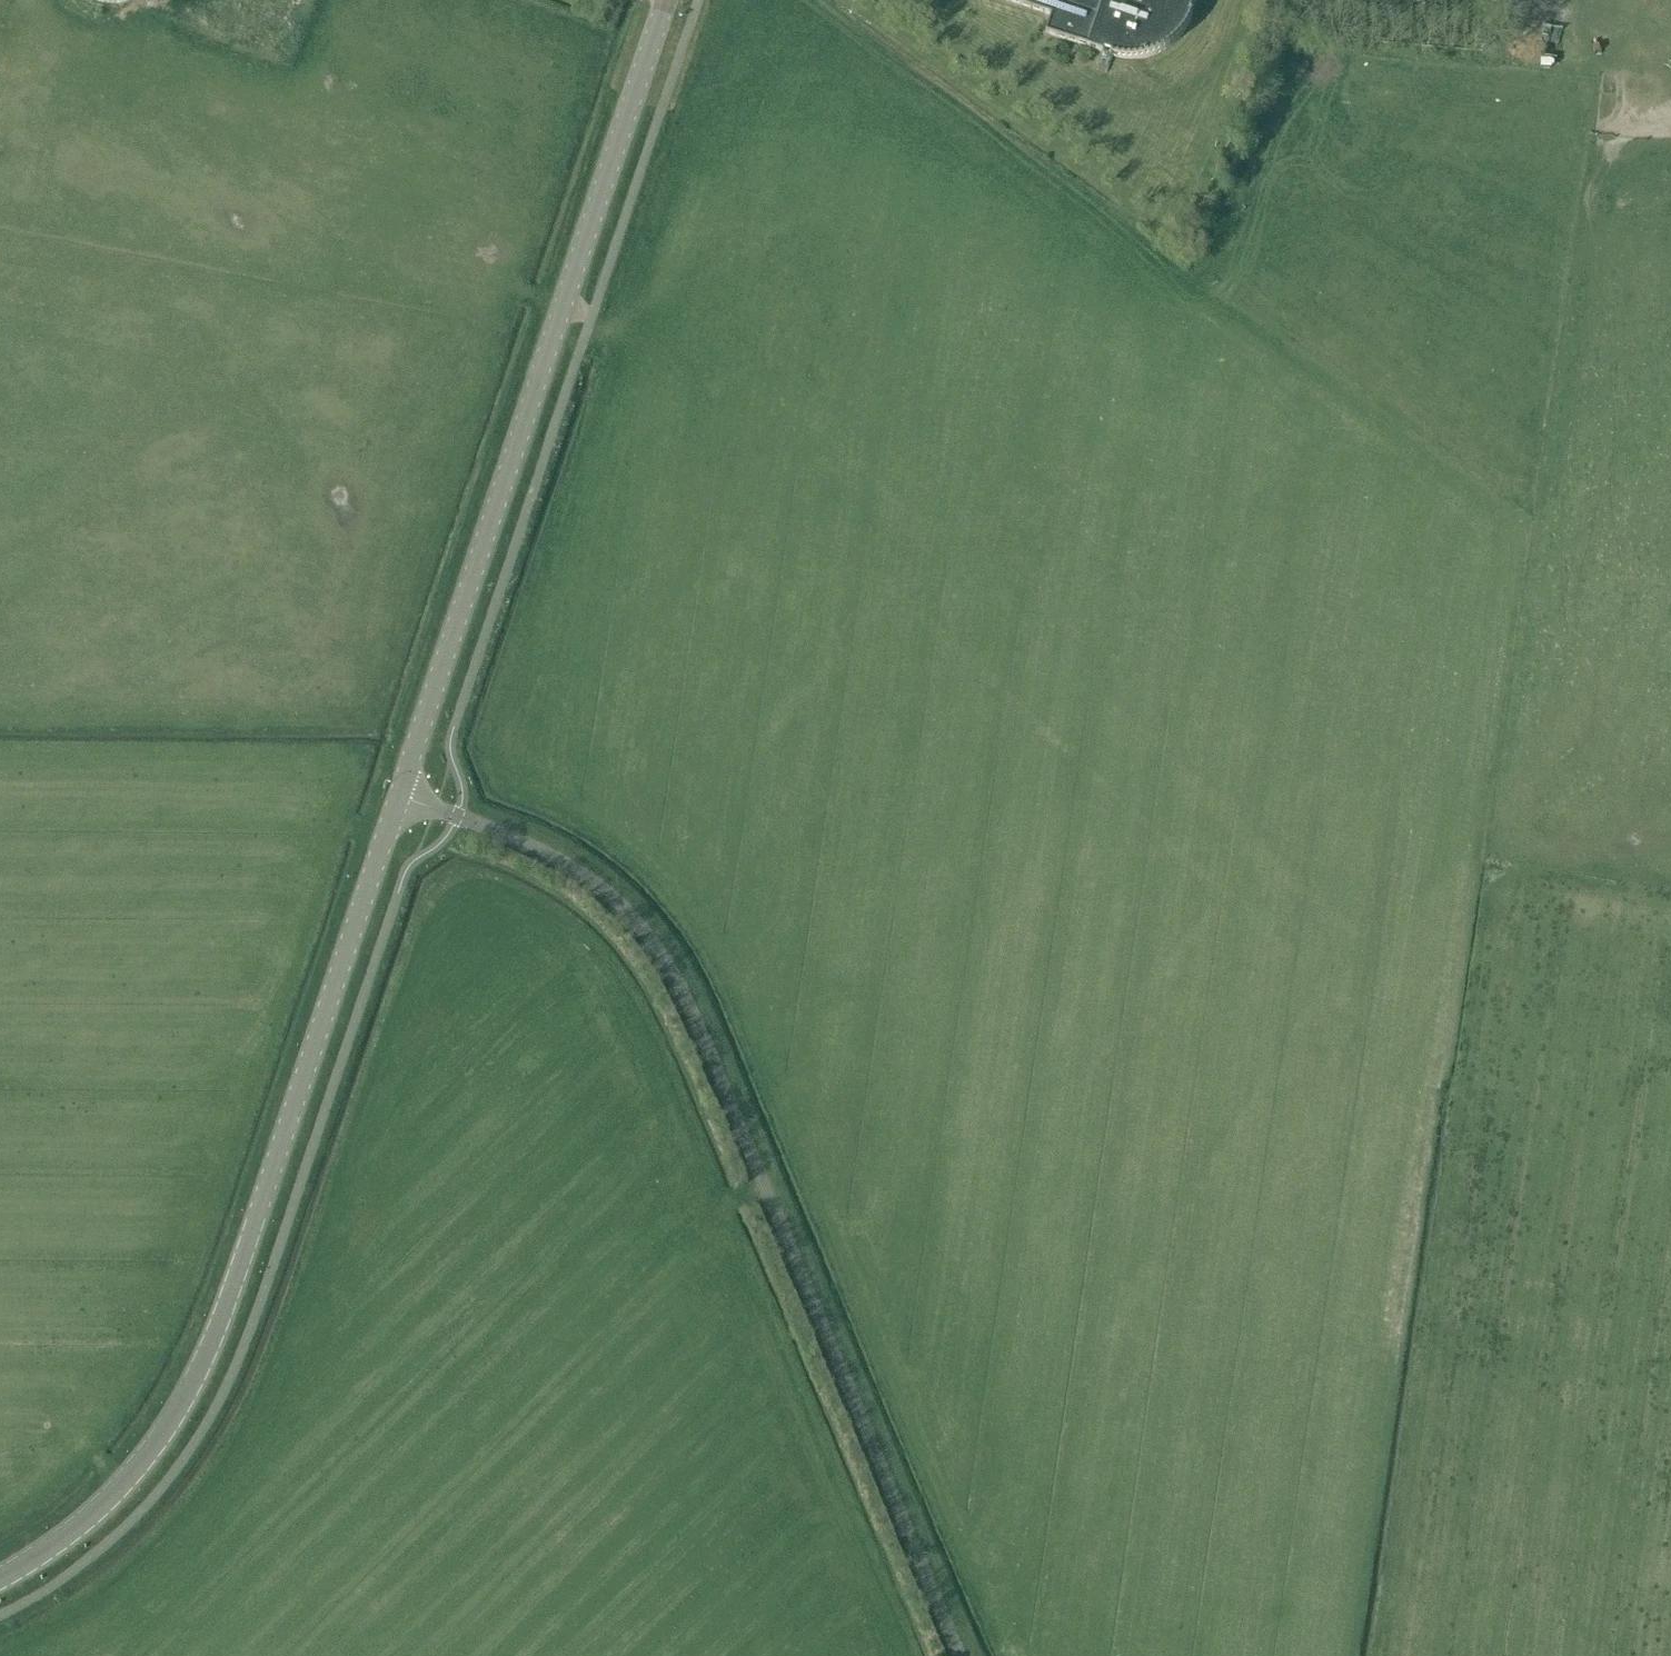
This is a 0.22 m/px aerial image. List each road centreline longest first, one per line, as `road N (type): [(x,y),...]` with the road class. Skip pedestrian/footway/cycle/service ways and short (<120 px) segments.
road 1 (unclassified): [(969,1655),(695,989),(655,924),(576,850),(404,781)]
road 2 (tertiary): [(0,1576),(107,1501),(157,1444),(199,1374),(404,781)]
road 3 (tertiary): [(404,781),(669,0)]

